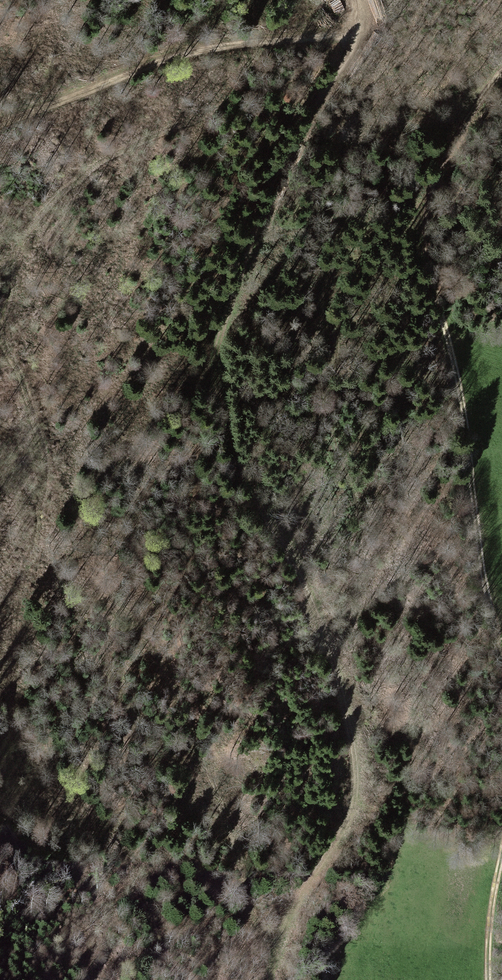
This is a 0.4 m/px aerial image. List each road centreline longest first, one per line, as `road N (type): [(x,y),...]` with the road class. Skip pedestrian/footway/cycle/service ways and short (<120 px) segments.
road 1 (track): [(351,26),(344,62),(262,211),(217,354),(233,455),(329,649),(357,797),(347,832),(276,944),(268,979)]
road 2 (track): [(501,72),(445,154),(423,247),(461,407),(480,565),(501,652)]
road 3 (track): [(346,0),(351,26),(333,38),(159,67),(0,128)]
road 4 (track): [(501,848),(487,979)]

